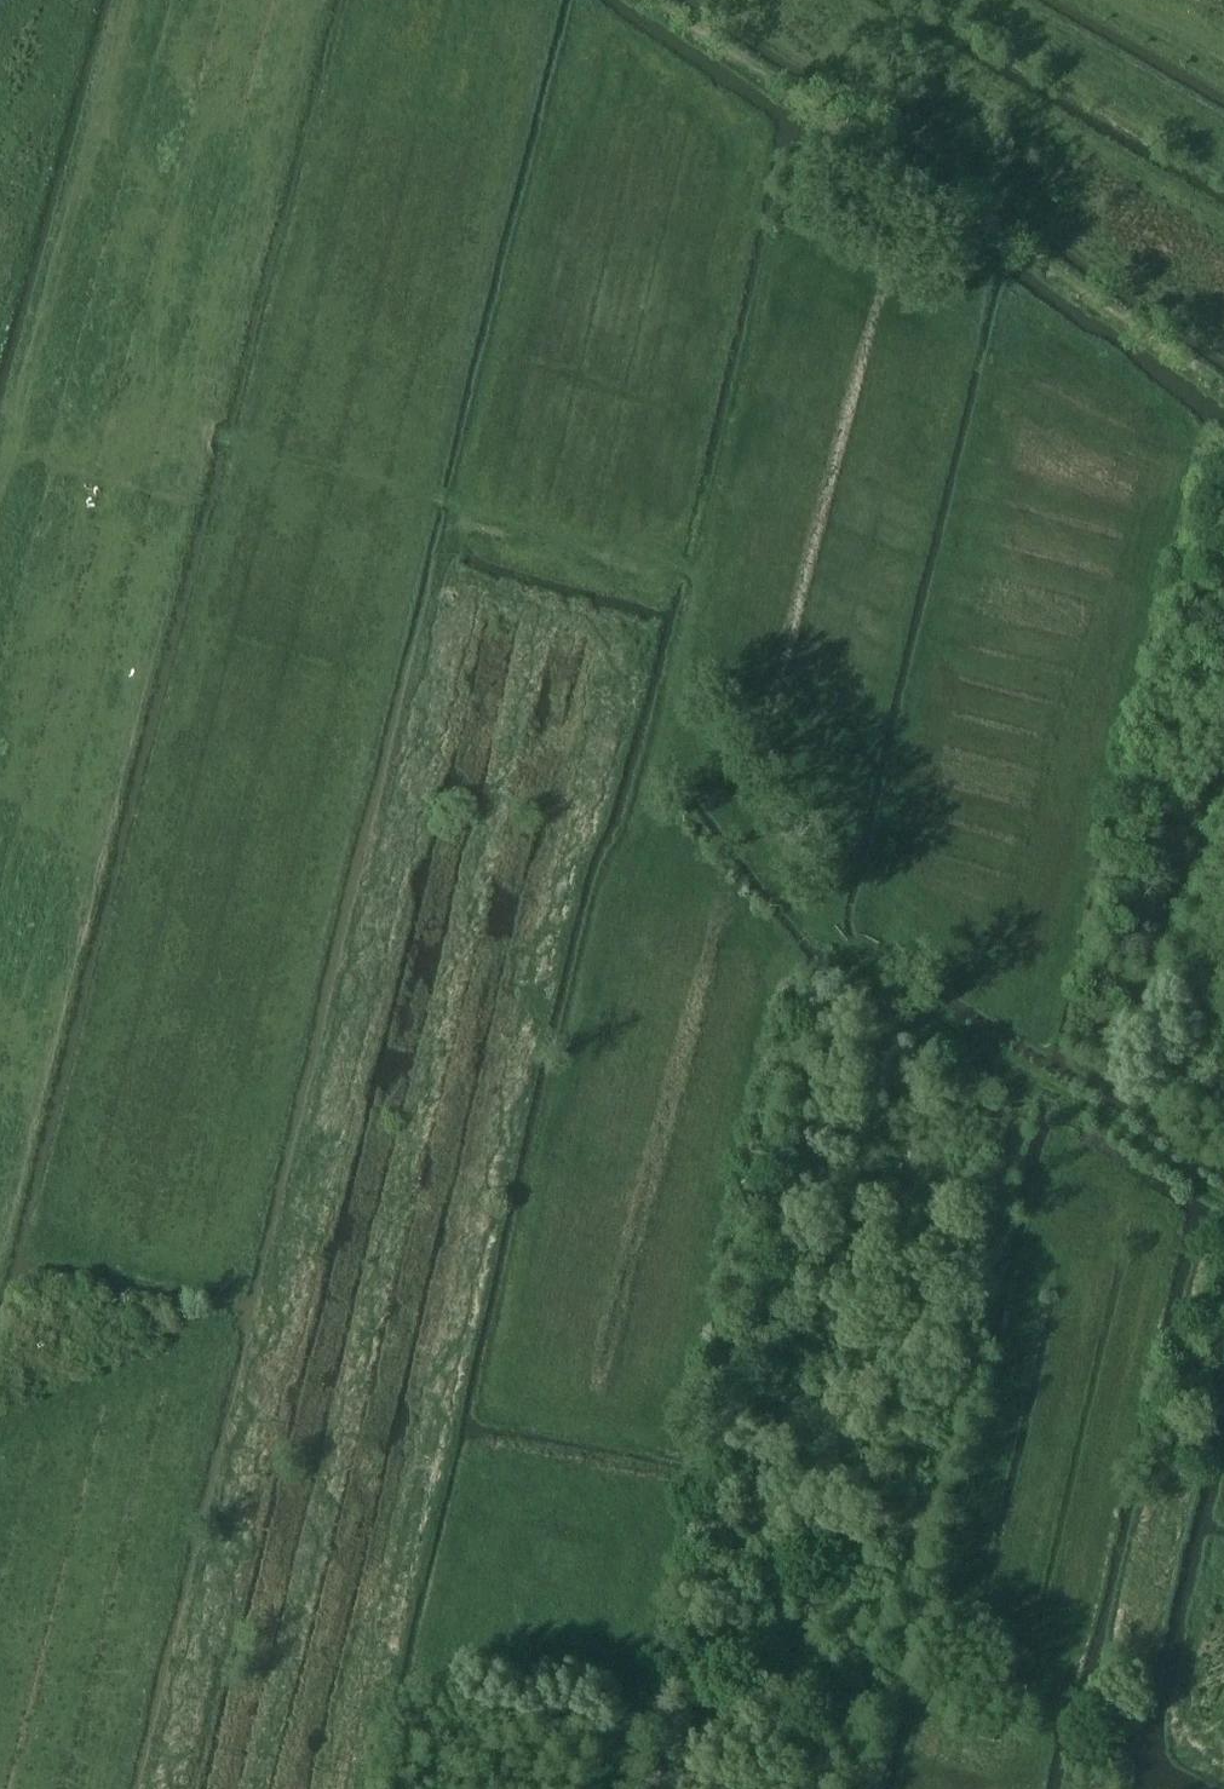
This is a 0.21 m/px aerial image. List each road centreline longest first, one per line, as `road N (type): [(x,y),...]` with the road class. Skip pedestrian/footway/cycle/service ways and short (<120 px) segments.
road 1 (track): [(861,1788),(1032,1076)]
road 2 (track): [(1075,1099),(843,961)]
road 3 (track): [(1223,1203),(1075,1099),(1059,1160)]

